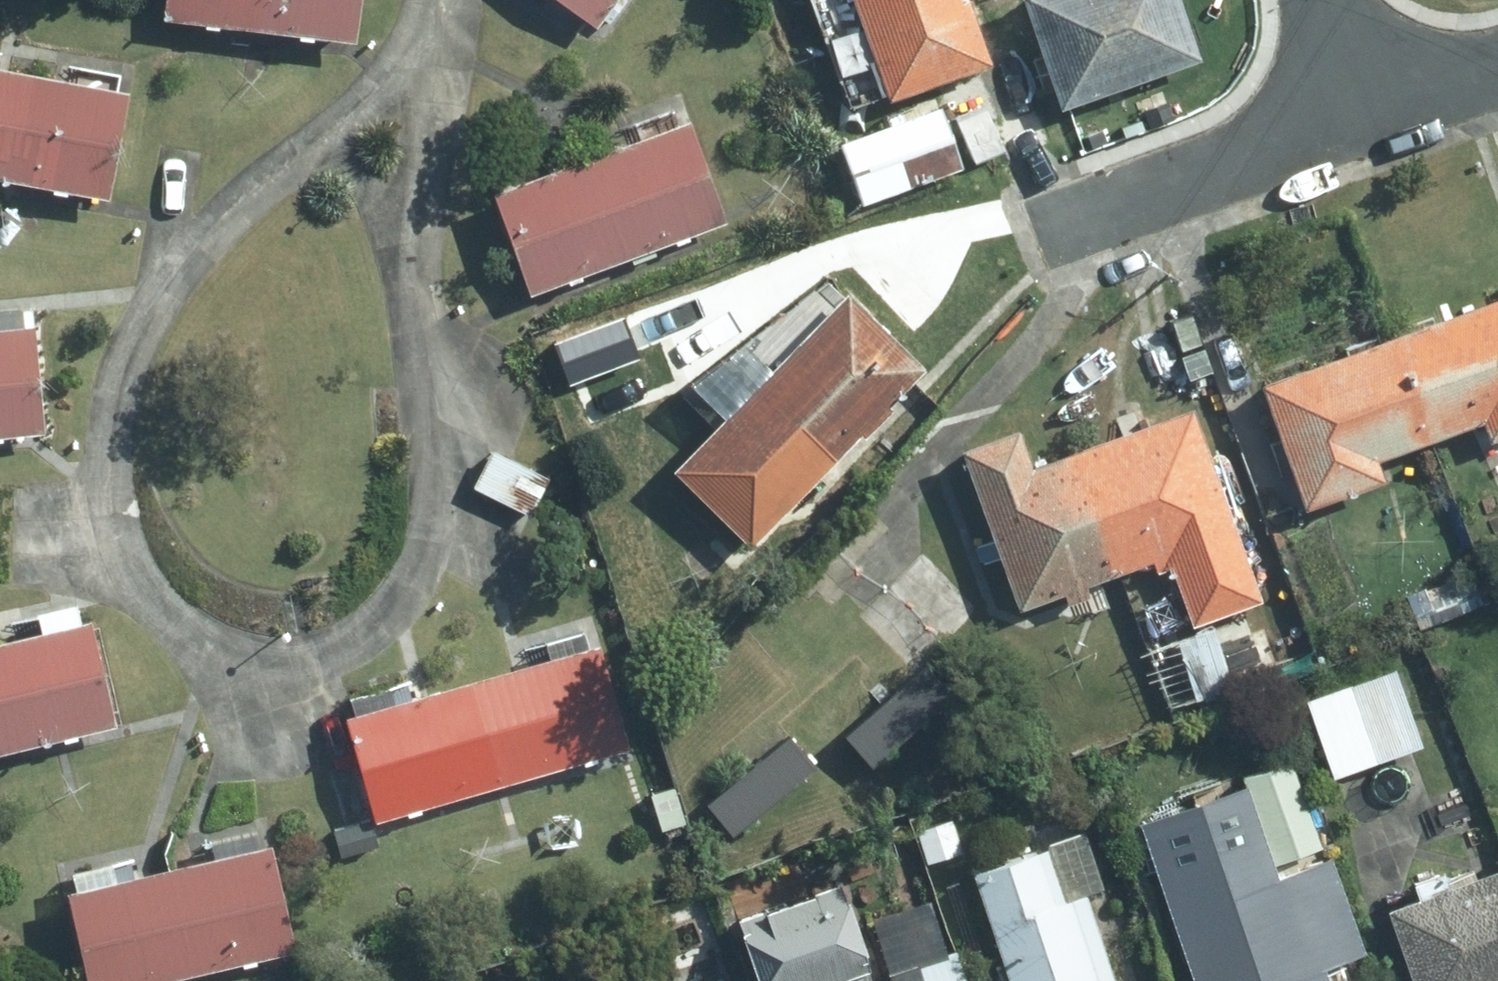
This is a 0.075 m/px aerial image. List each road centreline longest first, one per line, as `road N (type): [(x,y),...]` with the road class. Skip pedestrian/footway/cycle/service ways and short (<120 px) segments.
road 1 (residential): [(272,666),(234,659),(191,636),(138,576),(115,483),(112,425),(158,301),(196,250),(244,204),(421,73)]
road 2 (residential): [(421,73),(413,235),(438,448),(421,567),(358,641),(318,659),(272,666)]
road 3 (residential): [(1354,107),(1025,220)]
road 4 (residential): [(1497,59),(1354,107)]

